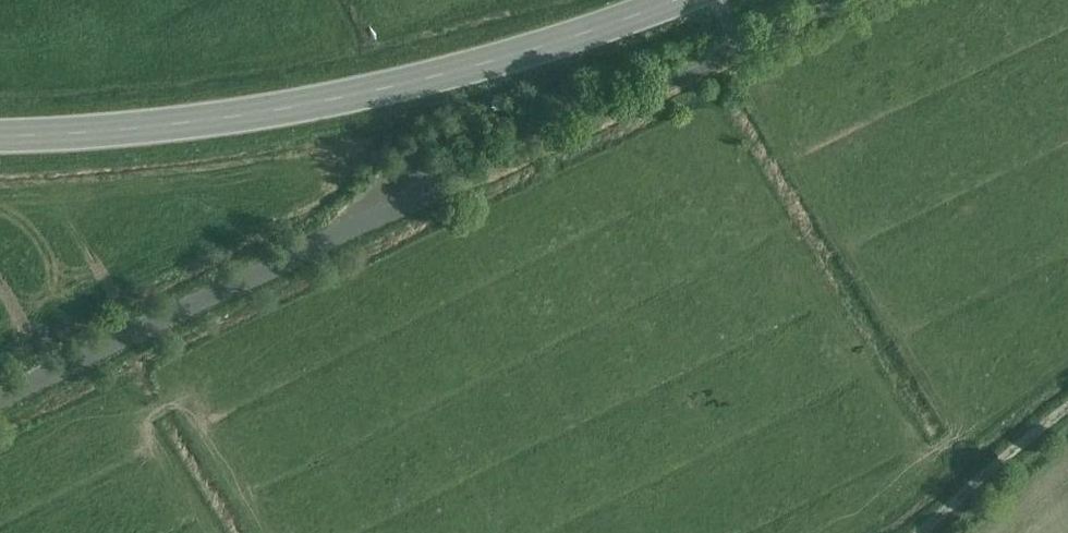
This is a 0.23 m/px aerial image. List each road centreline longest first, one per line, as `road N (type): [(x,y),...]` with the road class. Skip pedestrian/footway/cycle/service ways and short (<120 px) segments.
road 1 (secondary): [(0,136),(143,127),(317,102),(508,58),(678,0)]
road 2 (residential): [(0,402),(393,210)]
road 3 (track): [(928,532),(1067,412)]

